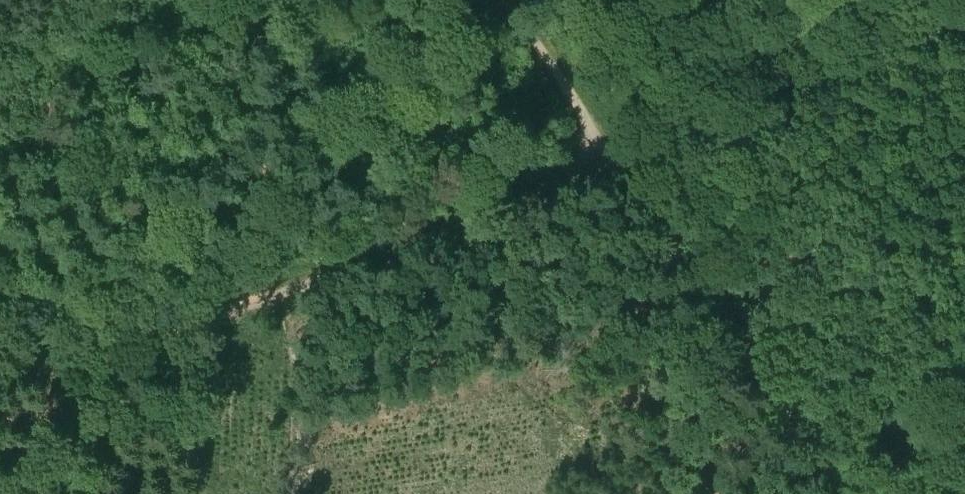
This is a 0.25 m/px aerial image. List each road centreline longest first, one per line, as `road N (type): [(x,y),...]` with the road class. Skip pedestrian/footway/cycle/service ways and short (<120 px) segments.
road 1 (track): [(614,165),(0,383)]
road 2 (track): [(506,0),(833,493)]

